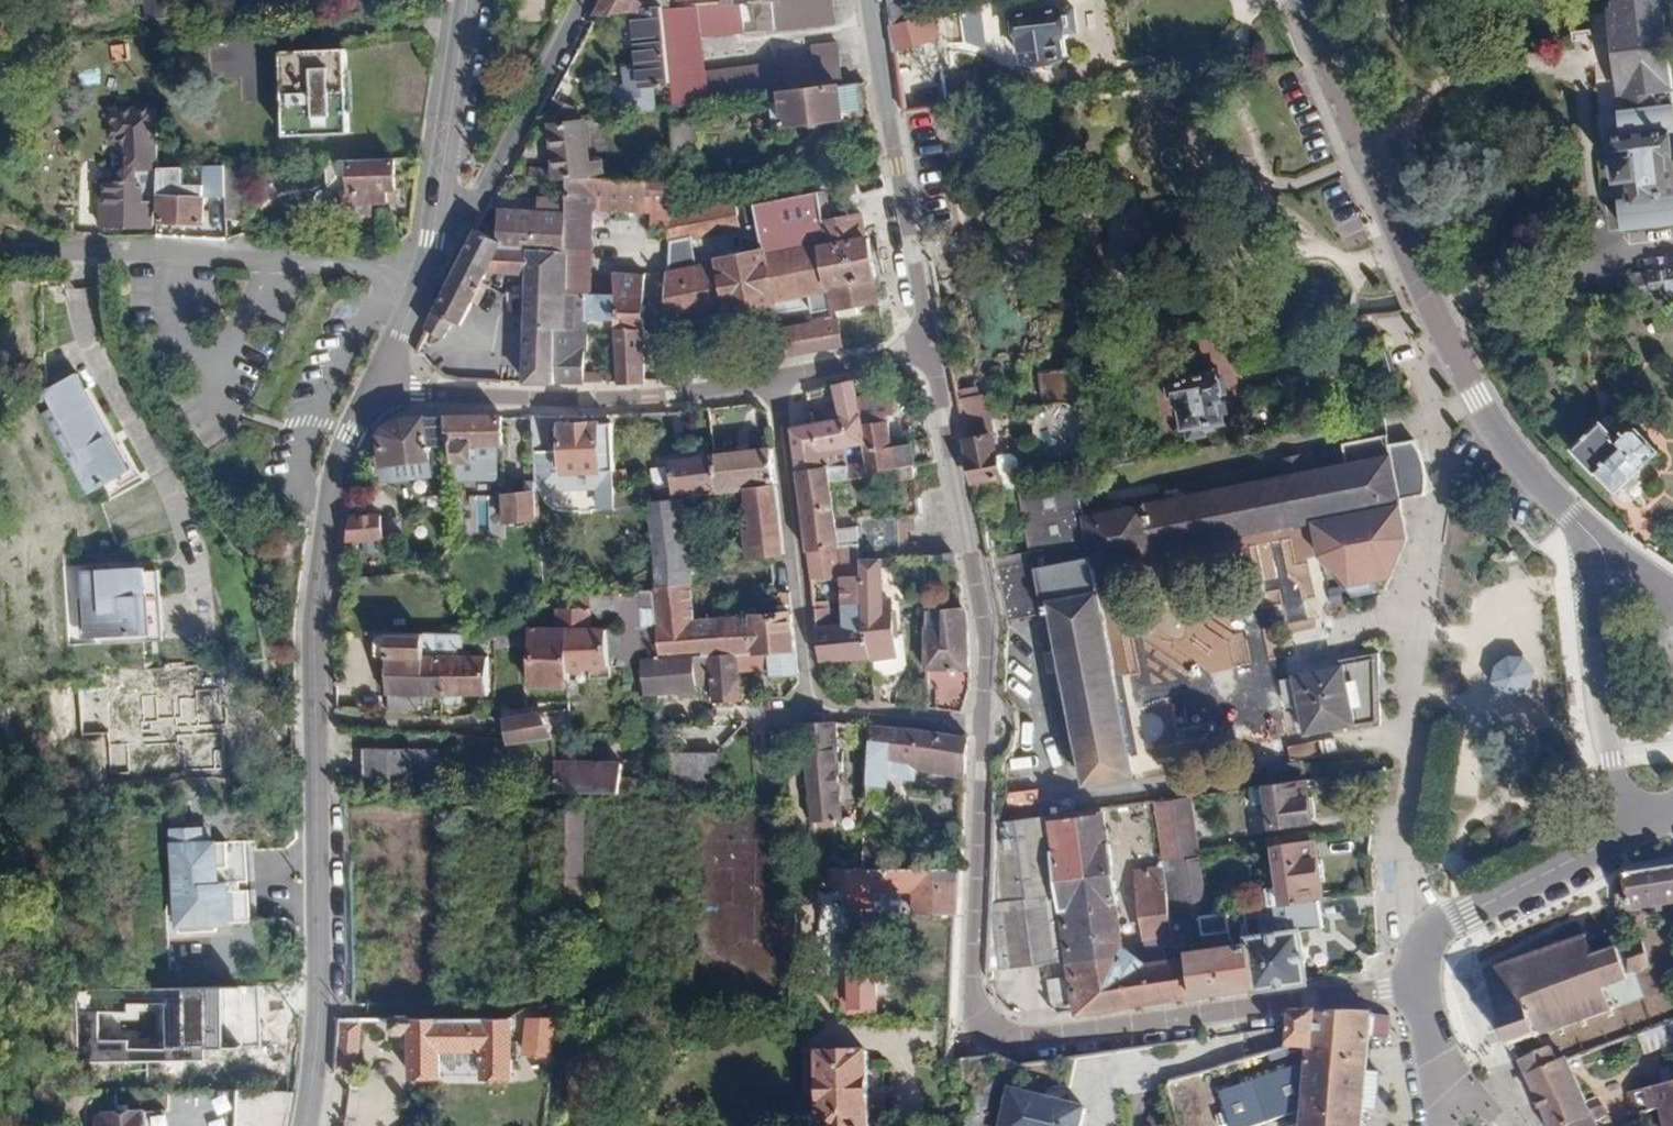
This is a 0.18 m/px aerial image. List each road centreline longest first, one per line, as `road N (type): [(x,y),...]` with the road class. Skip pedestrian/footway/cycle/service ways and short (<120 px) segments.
road 1 (tertiary): [(304,1125),(318,1019),(312,620),(328,506),(349,437),(379,379)]
road 2 (residential): [(981,724),(975,1003),(990,1030),(1023,1038),(1420,983)]
road 3 (residential): [(1304,0),(1441,341),(1478,399)]
road 4 (residential): [(379,379),(434,393),(605,398),(773,379)]
road 5 (residential): [(927,346),(983,619),(981,724)]
road 6 (residential): [(424,270),(43,251)]
road 7 (residential): [(927,346),(868,0)]
road 8 (residential): [(773,379),(816,709)]
road 9 (residential): [(1595,540),(1590,583),(1601,687),(1633,833)]
road 10 (residential): [(584,0),(482,196),(460,213),(437,216)]
road 11 (residential): [(1426,941),(1633,833)]
road 12 (tertiary): [(467,0),(437,216)]
road 13 (residential): [(816,709),(981,724)]
road 14 (residential): [(773,379),(927,346)]
road 15 (residential): [(1567,513),(1478,399)]

